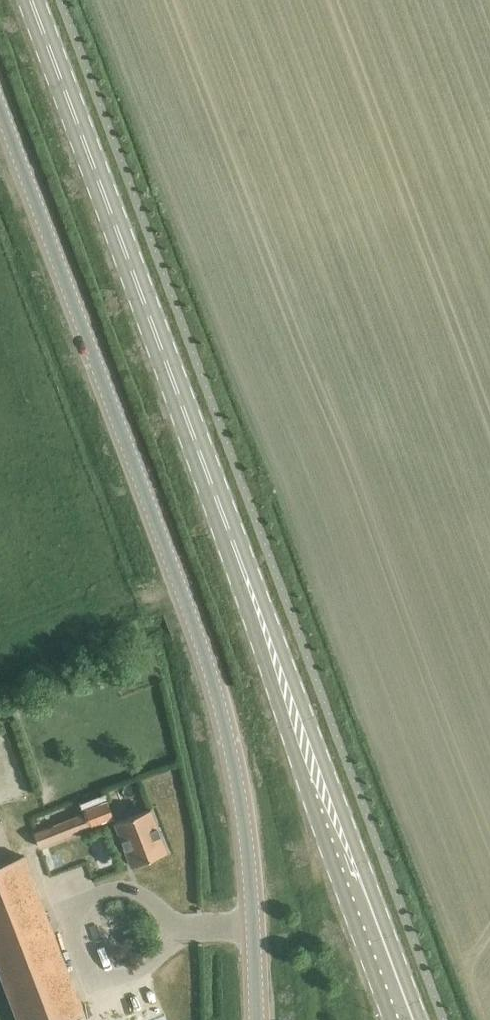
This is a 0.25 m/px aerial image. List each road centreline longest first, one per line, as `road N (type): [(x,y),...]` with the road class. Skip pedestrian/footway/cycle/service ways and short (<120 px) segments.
road 1 (secondary): [(29,0),(407,1019)]
road 2 (tertiary): [(258,1019),(241,794),(212,676),(0,107)]

